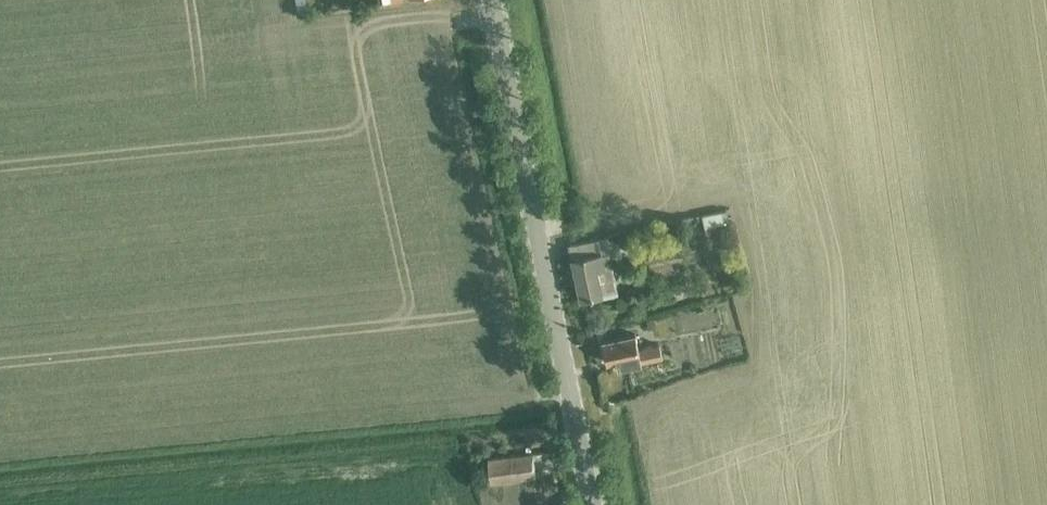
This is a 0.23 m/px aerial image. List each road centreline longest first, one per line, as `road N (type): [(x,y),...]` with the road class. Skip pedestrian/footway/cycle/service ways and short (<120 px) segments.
road 1 (tertiary): [(597,504),(489,0)]

